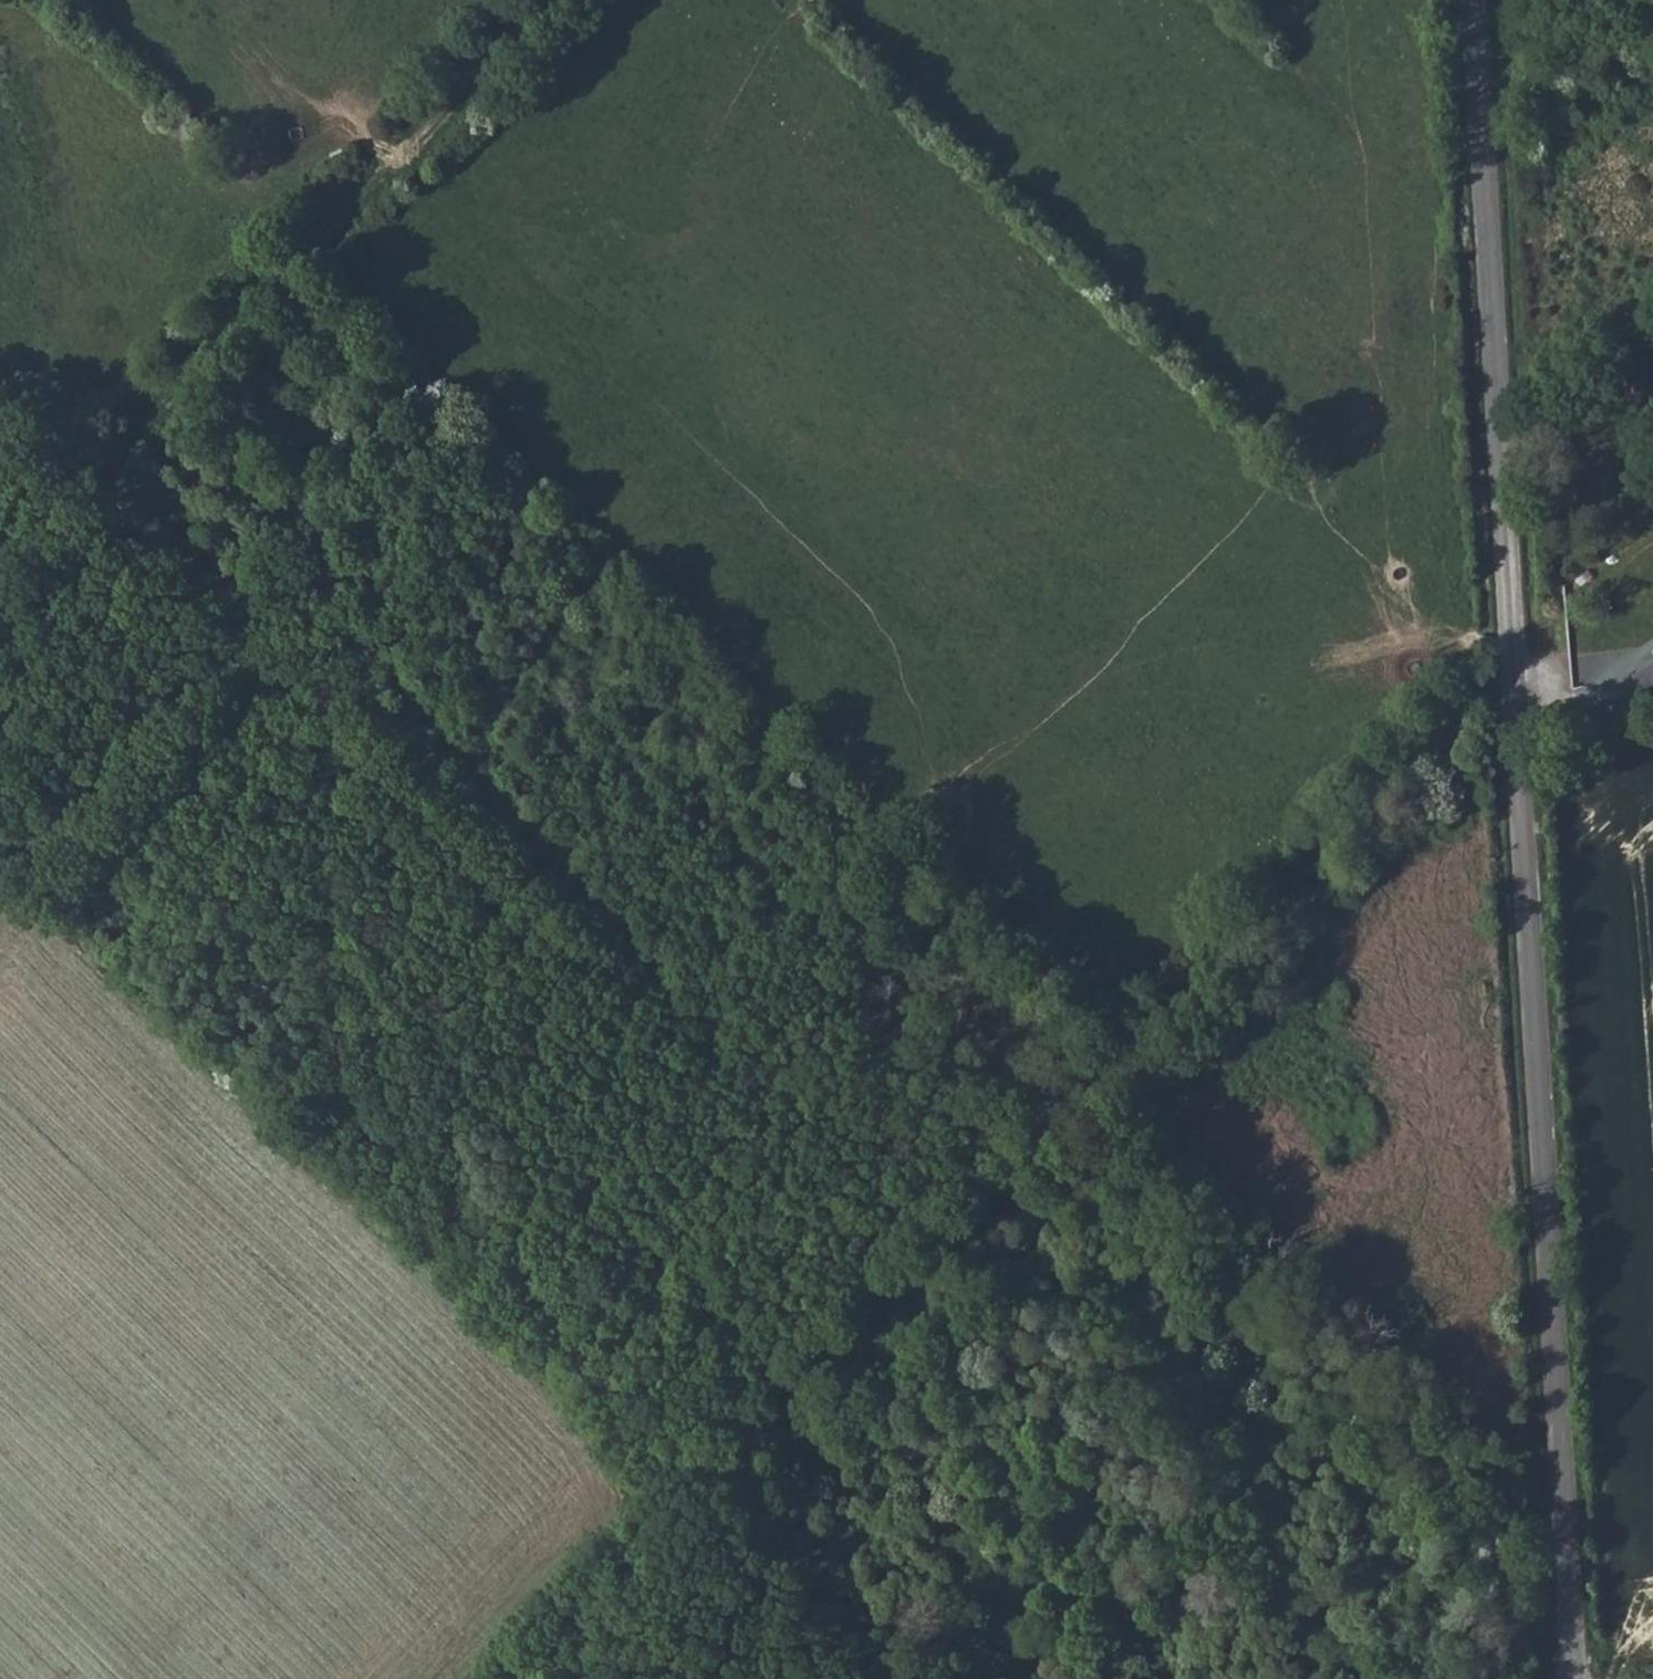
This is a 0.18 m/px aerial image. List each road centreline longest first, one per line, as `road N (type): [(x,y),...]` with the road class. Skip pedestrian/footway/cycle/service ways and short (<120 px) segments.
road 1 (unclassified): [(1574,1678),(1566,1344),(1474,0)]
road 2 (track): [(542,1678),(808,1399)]

